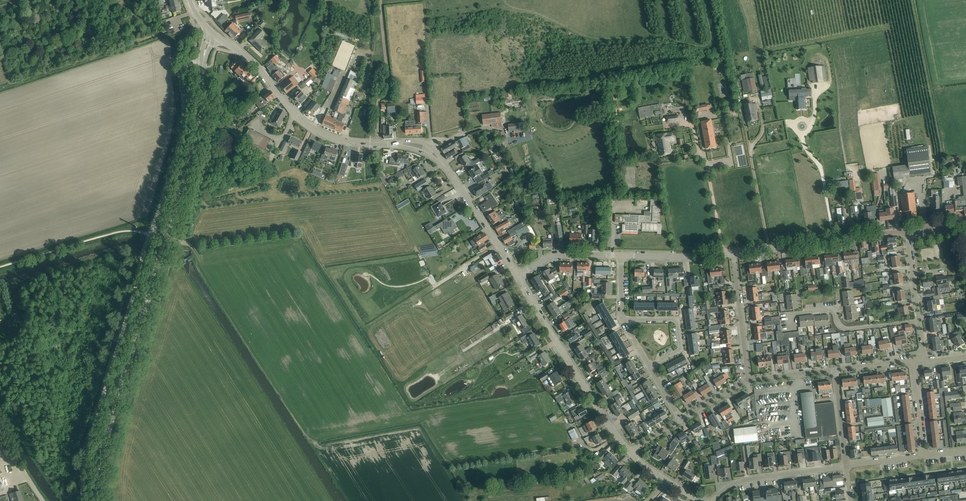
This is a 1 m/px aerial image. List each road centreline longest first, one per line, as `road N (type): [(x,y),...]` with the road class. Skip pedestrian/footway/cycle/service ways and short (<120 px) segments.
road 1 (unclassified): [(82,500),(89,430),(179,143),(181,72),(203,64)]
road 2 (tertiary): [(97,500),(106,440),(196,137),(203,64)]
road 3 (tertiary): [(394,144),(339,140),(313,128),(257,66),(213,34)]
road 4 (residential): [(629,451),(517,275)]
road 5 (tertiary): [(733,252),(906,230)]
road 6 (residential): [(920,321),(845,329),(829,309),(791,313),(793,331)]
road 7 (residential): [(712,500),(746,480),(846,465)]
road 8 (residential): [(749,380),(733,252)]
road 9 (tertiary): [(517,275),(448,169)]

